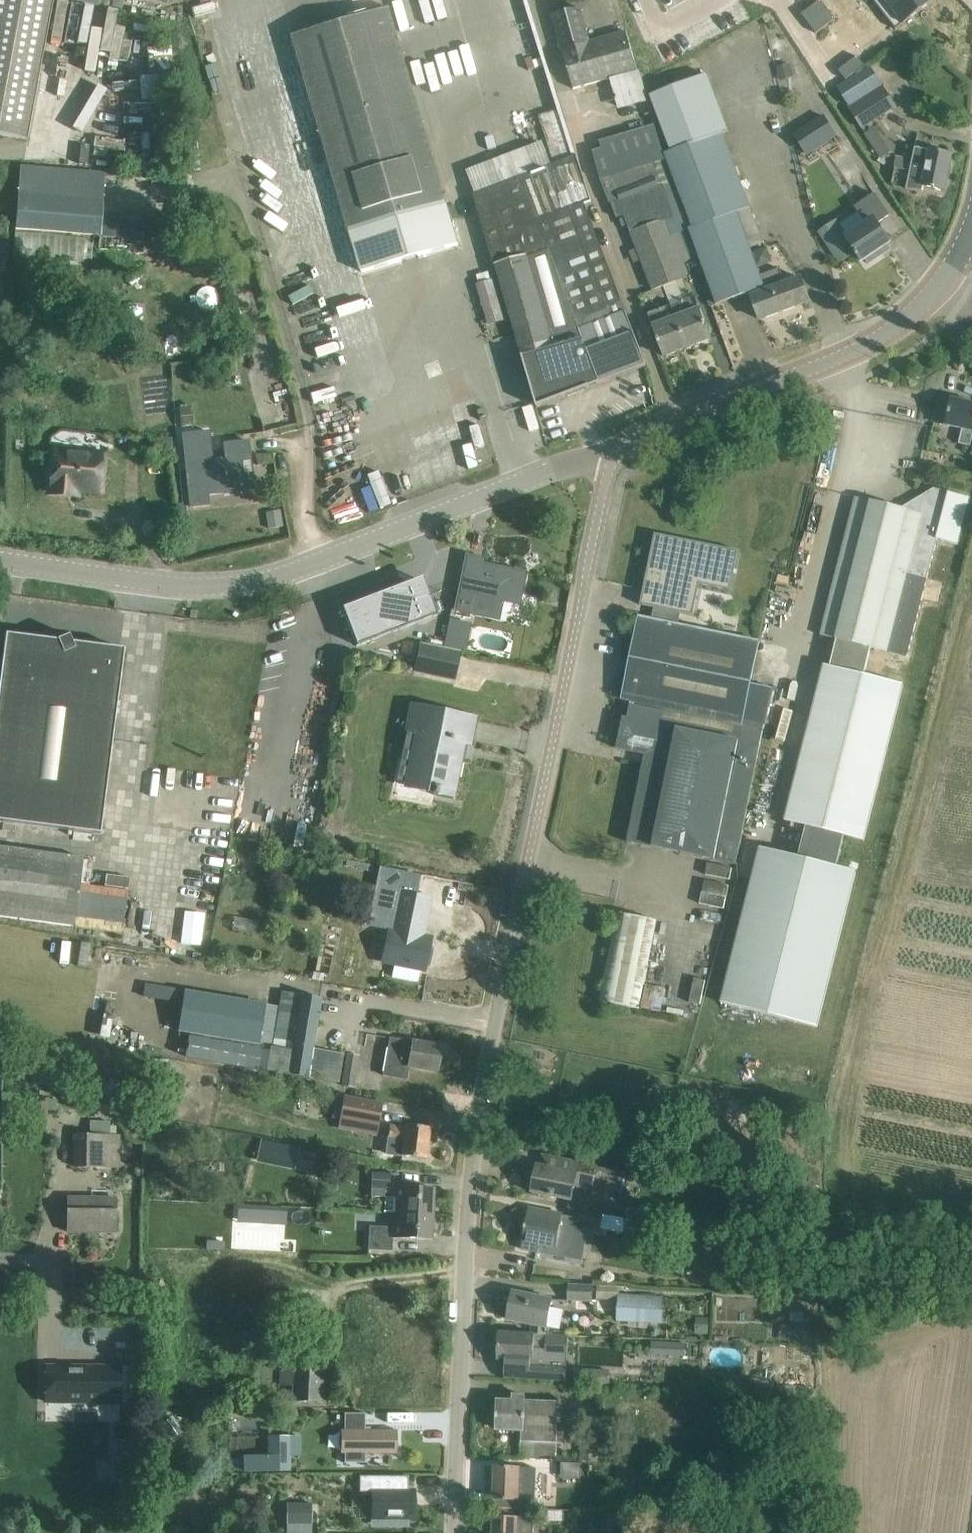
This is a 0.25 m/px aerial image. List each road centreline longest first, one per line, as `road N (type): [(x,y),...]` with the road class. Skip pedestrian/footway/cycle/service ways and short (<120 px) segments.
road 1 (unclassified): [(455,1532),(469,1175),(486,1059),(606,481),(624,448)]
road 2 (unclassified): [(0,559),(157,586),(218,585),(307,567),(624,448)]
road 3 (unclassified): [(624,448),(864,347),(933,295)]

